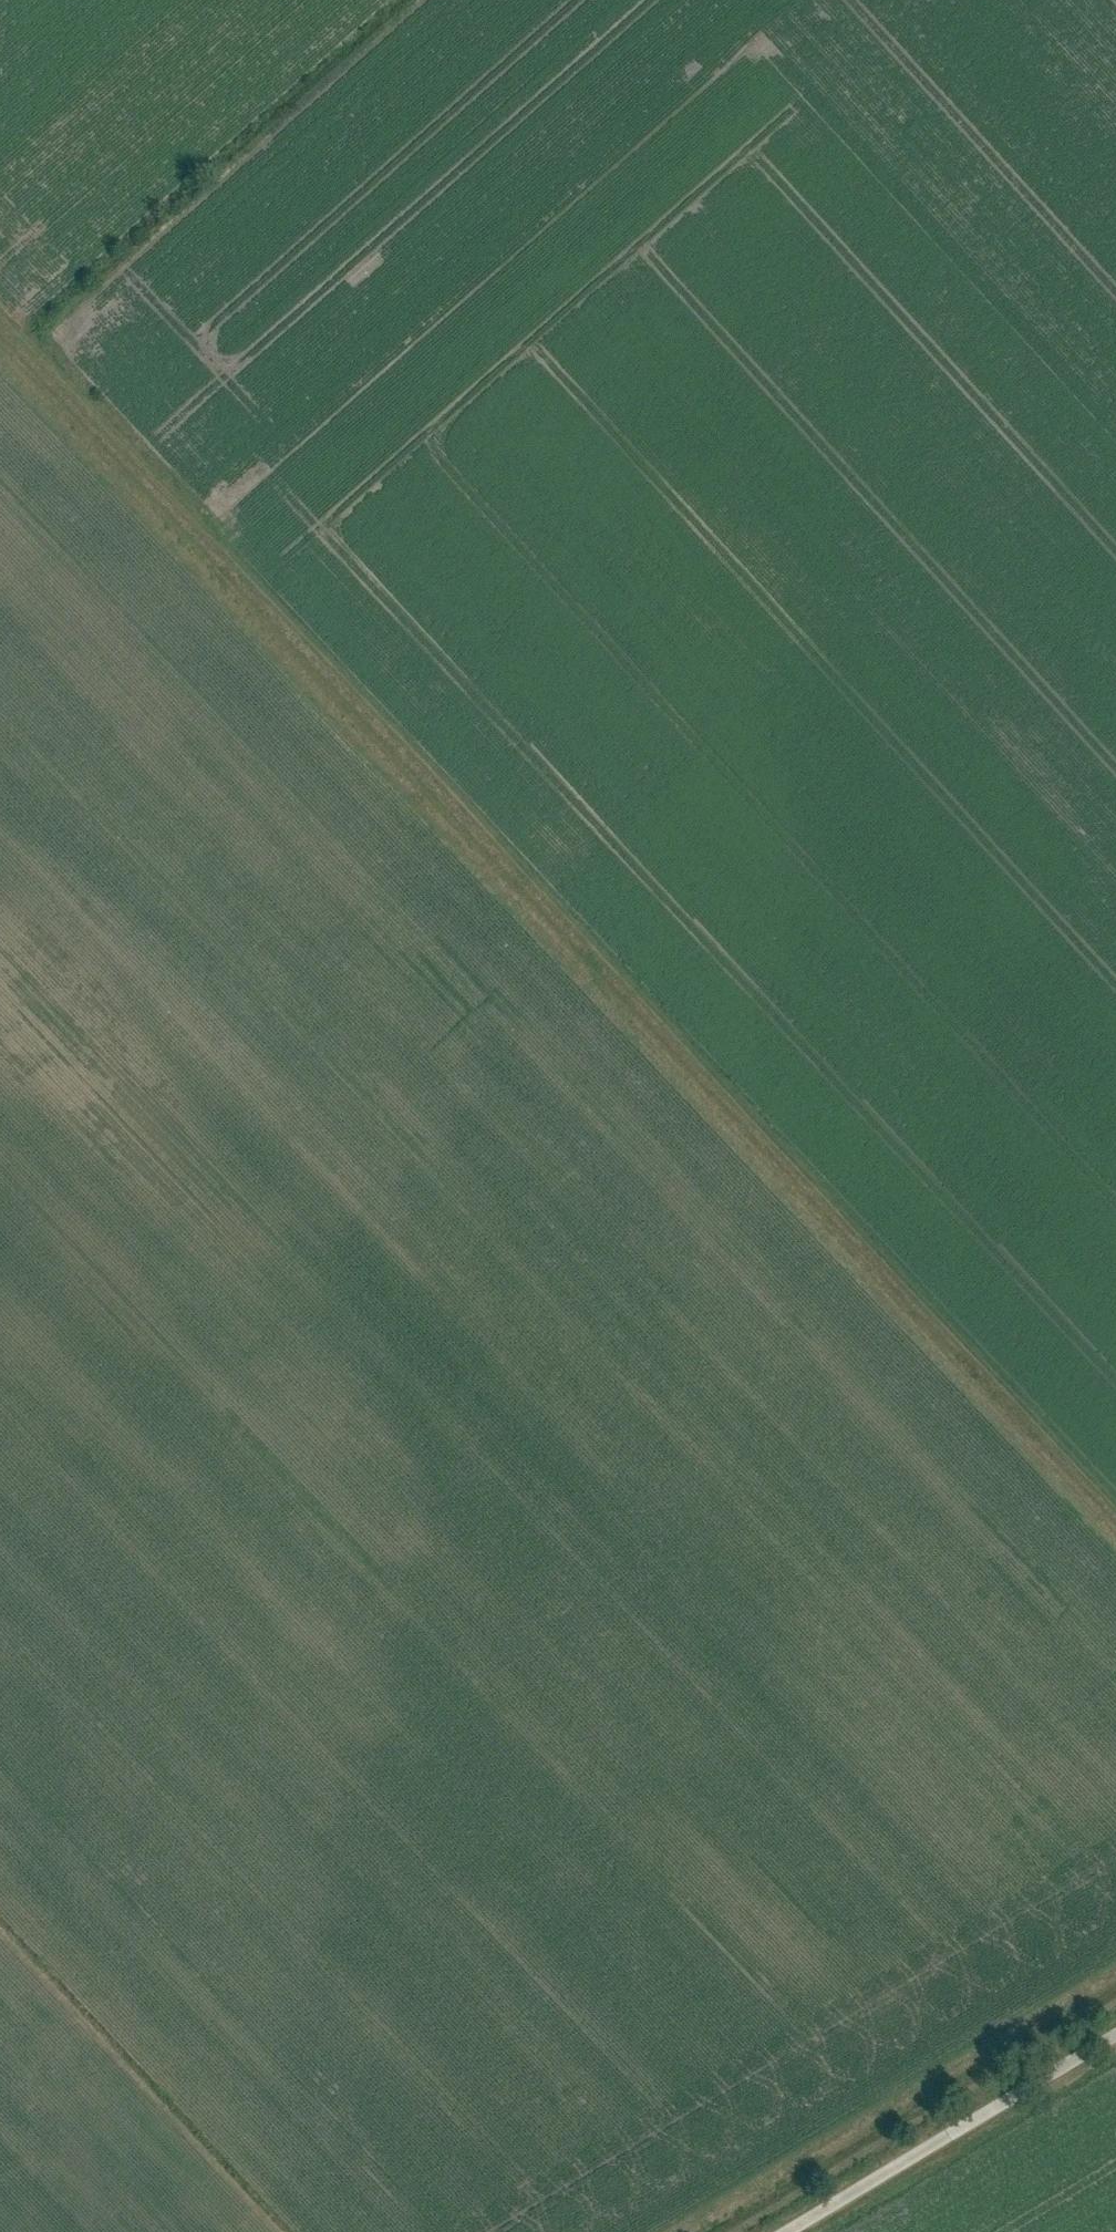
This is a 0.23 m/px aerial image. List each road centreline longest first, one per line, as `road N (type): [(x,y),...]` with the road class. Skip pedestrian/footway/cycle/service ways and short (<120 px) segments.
road 1 (track): [(1115,1512),(0,310)]
road 2 (track): [(790,2231),(1115,2036)]

